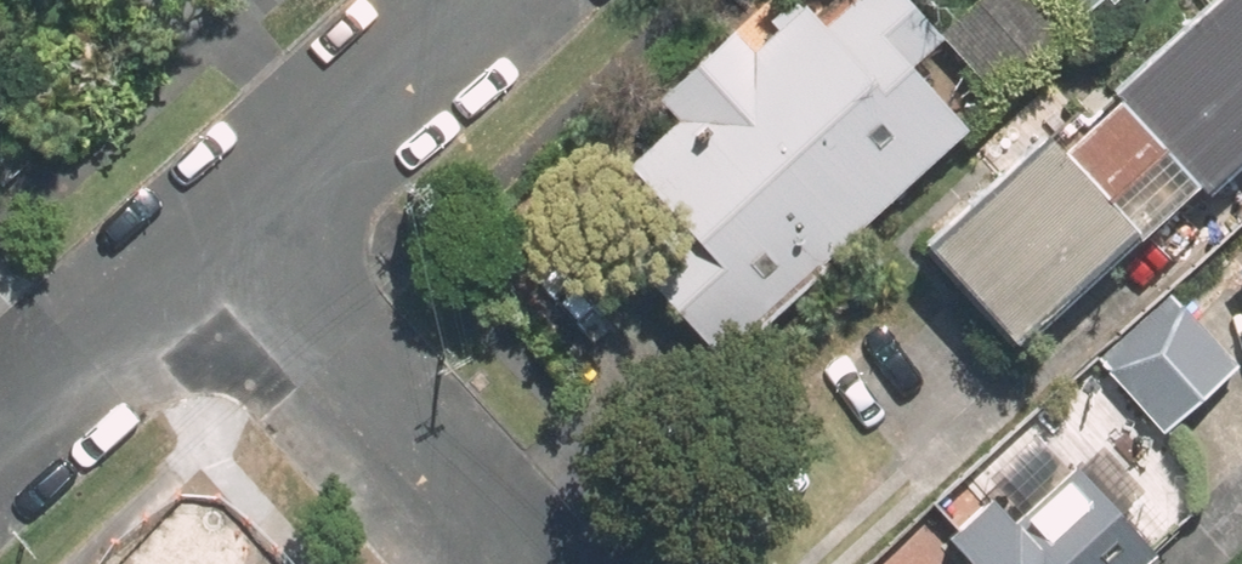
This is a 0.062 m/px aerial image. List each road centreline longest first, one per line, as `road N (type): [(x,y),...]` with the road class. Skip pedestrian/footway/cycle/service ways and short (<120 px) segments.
road 1 (residential): [(512,563),(214,234)]
road 2 (residential): [(479,0),(214,234)]
road 3 (residential): [(214,234),(0,428)]

